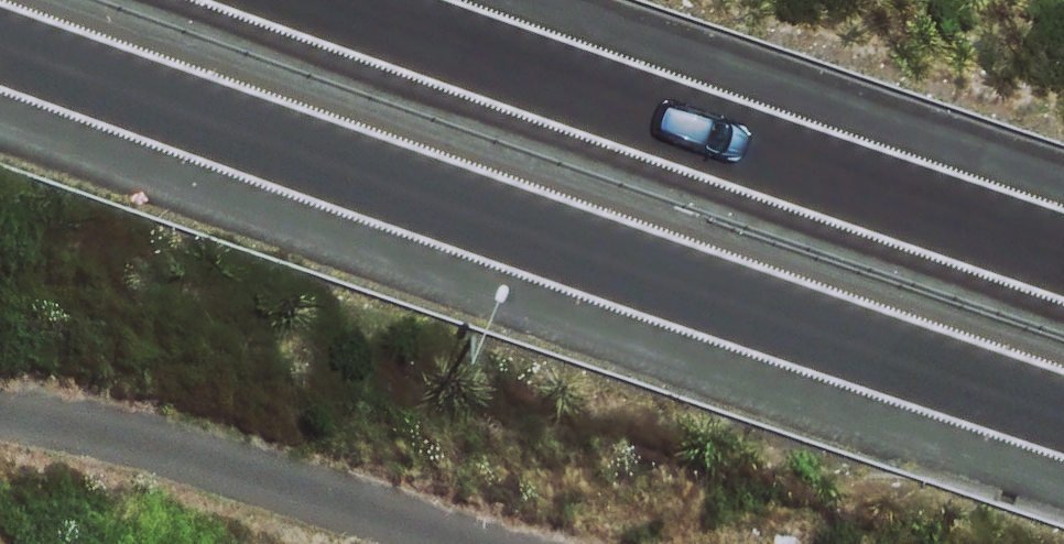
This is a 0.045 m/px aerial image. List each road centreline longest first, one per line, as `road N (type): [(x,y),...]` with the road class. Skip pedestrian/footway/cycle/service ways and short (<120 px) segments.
road 1 (motorway): [(1063,401),(0,31)]
road 2 (motorway): [(391,0),(1063,228)]

